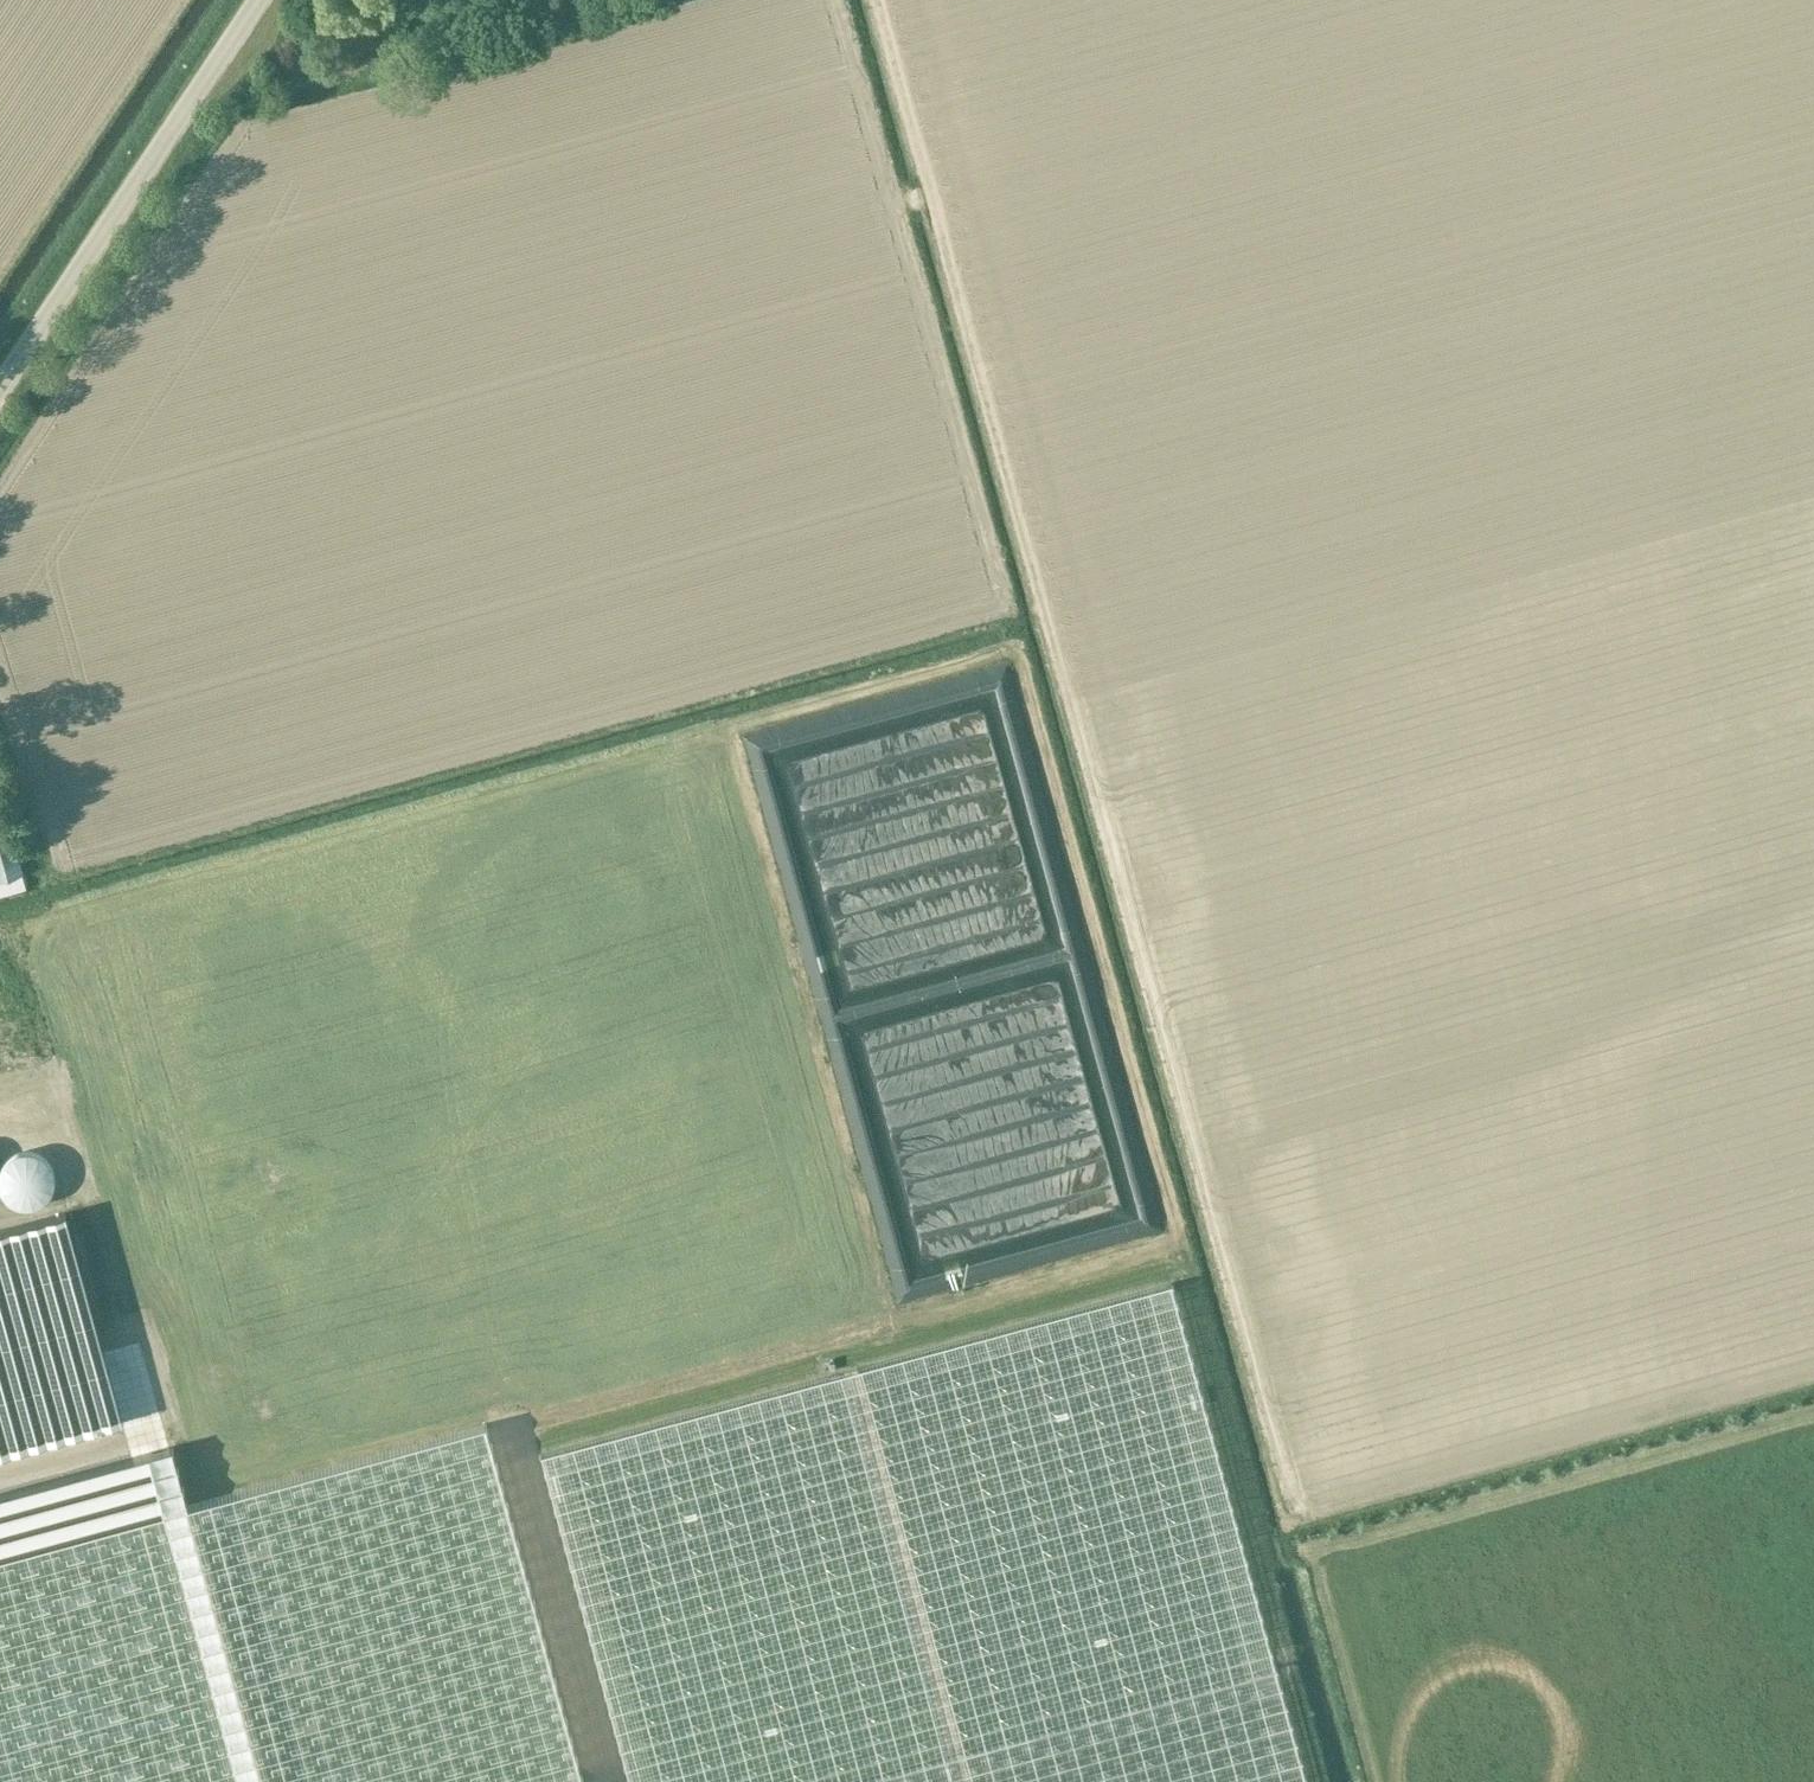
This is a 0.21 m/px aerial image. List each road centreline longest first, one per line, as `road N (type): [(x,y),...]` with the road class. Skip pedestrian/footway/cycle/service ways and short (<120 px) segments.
road 1 (unclassified): [(0,387),(258,0)]

